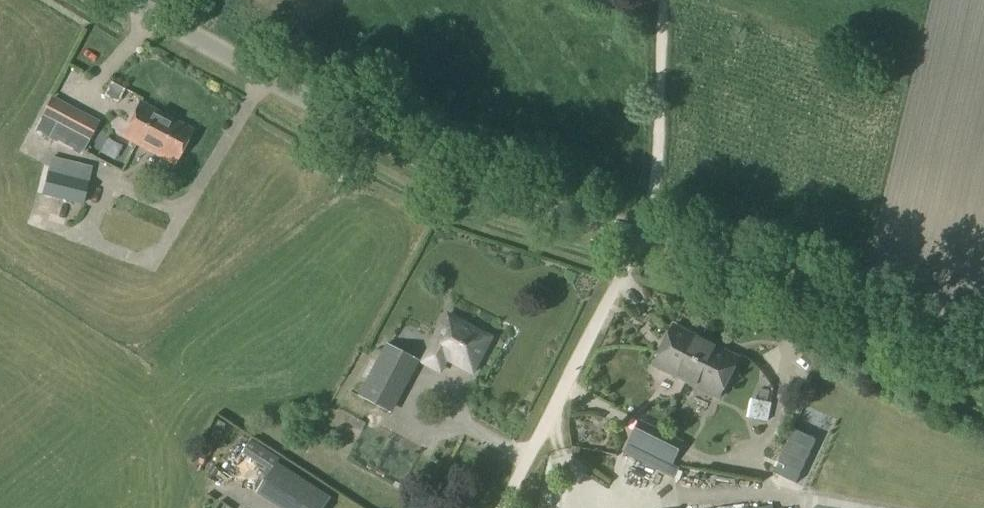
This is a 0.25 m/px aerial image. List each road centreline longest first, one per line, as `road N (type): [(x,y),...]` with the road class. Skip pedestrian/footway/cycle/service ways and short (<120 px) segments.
road 1 (unclassified): [(640,236),(402,154),(121,0)]
road 2 (unclassified): [(983,373),(839,308),(640,236)]
road 3 (track): [(640,236),(653,196),(664,0)]
road 4 (track): [(503,507),(589,340)]

